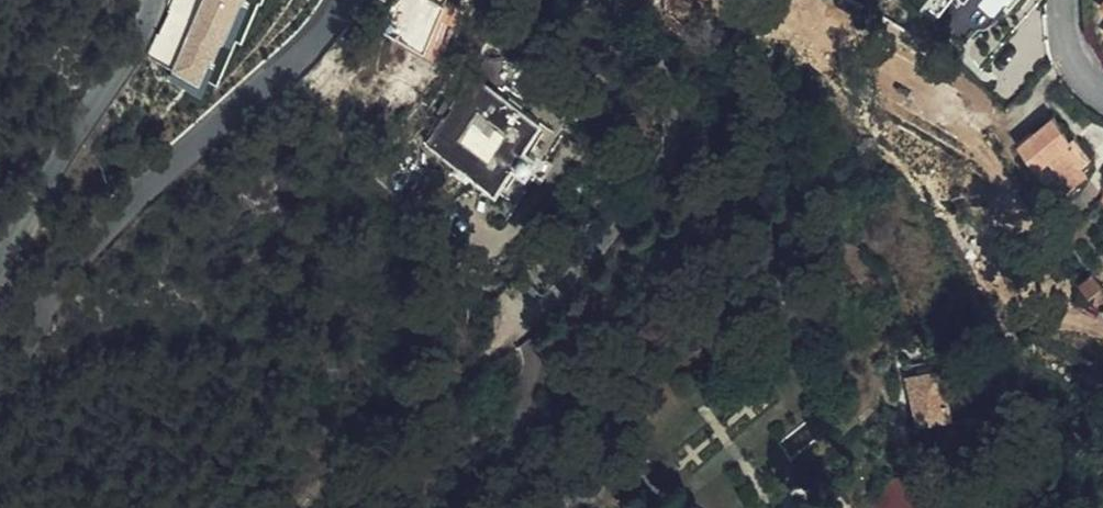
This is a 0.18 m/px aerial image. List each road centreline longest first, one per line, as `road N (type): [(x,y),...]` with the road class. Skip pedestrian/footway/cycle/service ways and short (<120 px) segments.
road 1 (residential): [(345,0),(322,35),(104,228),(60,283),(0,386)]
road 2 (residential): [(0,276),(72,134),(140,45),(155,0)]

